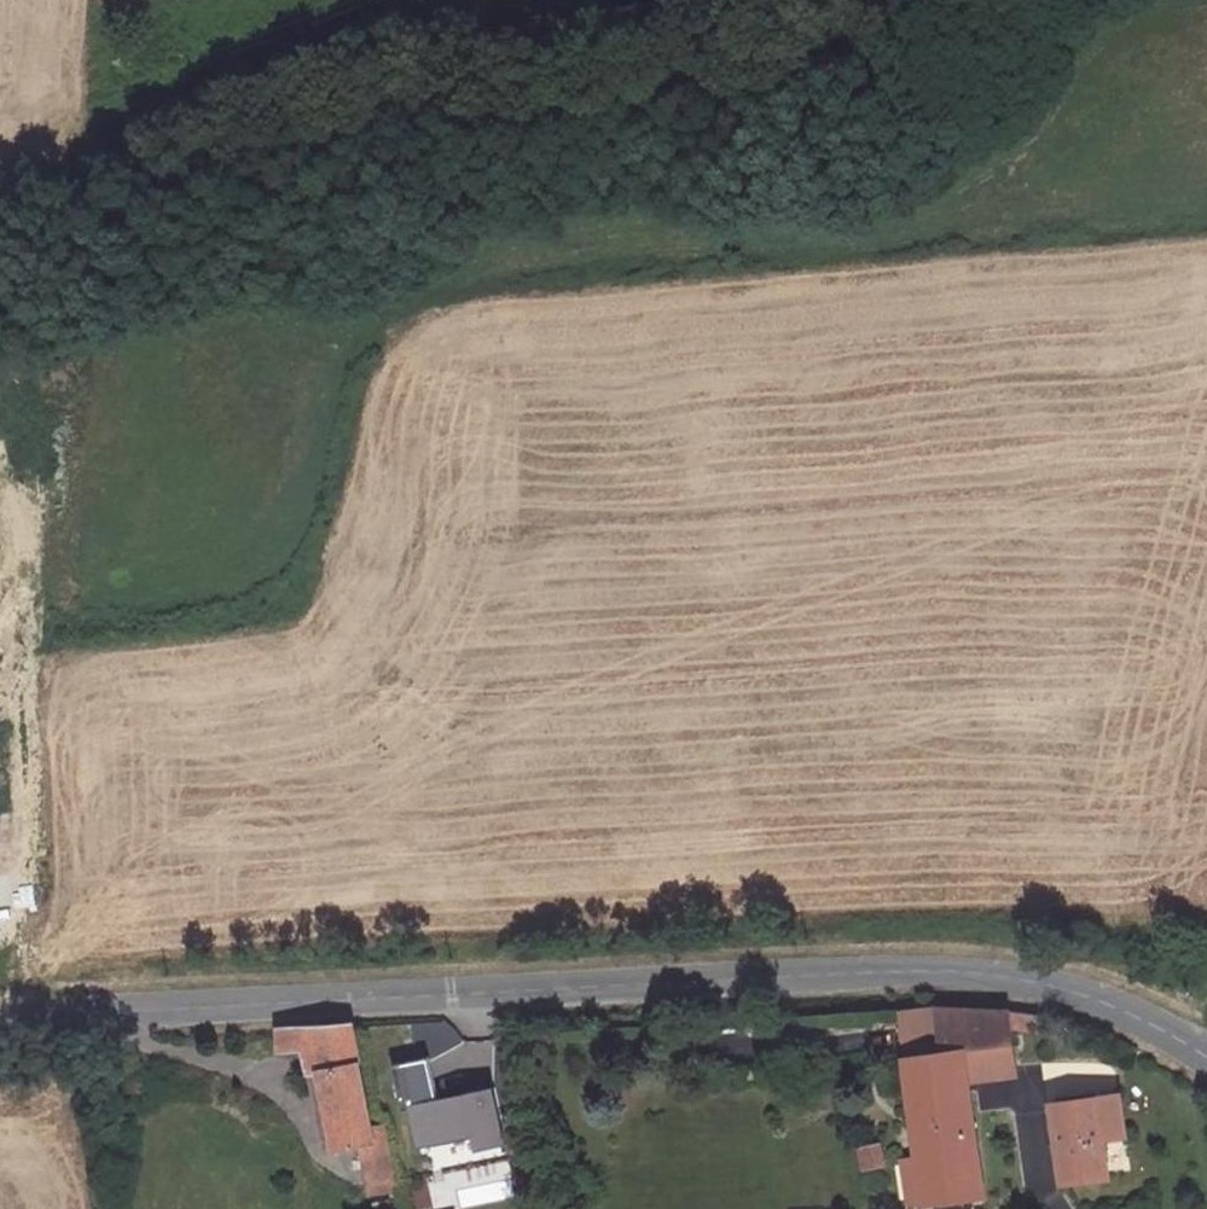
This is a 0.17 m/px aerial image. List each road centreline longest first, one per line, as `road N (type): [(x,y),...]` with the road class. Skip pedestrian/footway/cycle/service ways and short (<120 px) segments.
road 1 (tertiary): [(1206,1058),(1096,997),(991,972),(856,971),(0,1022)]

